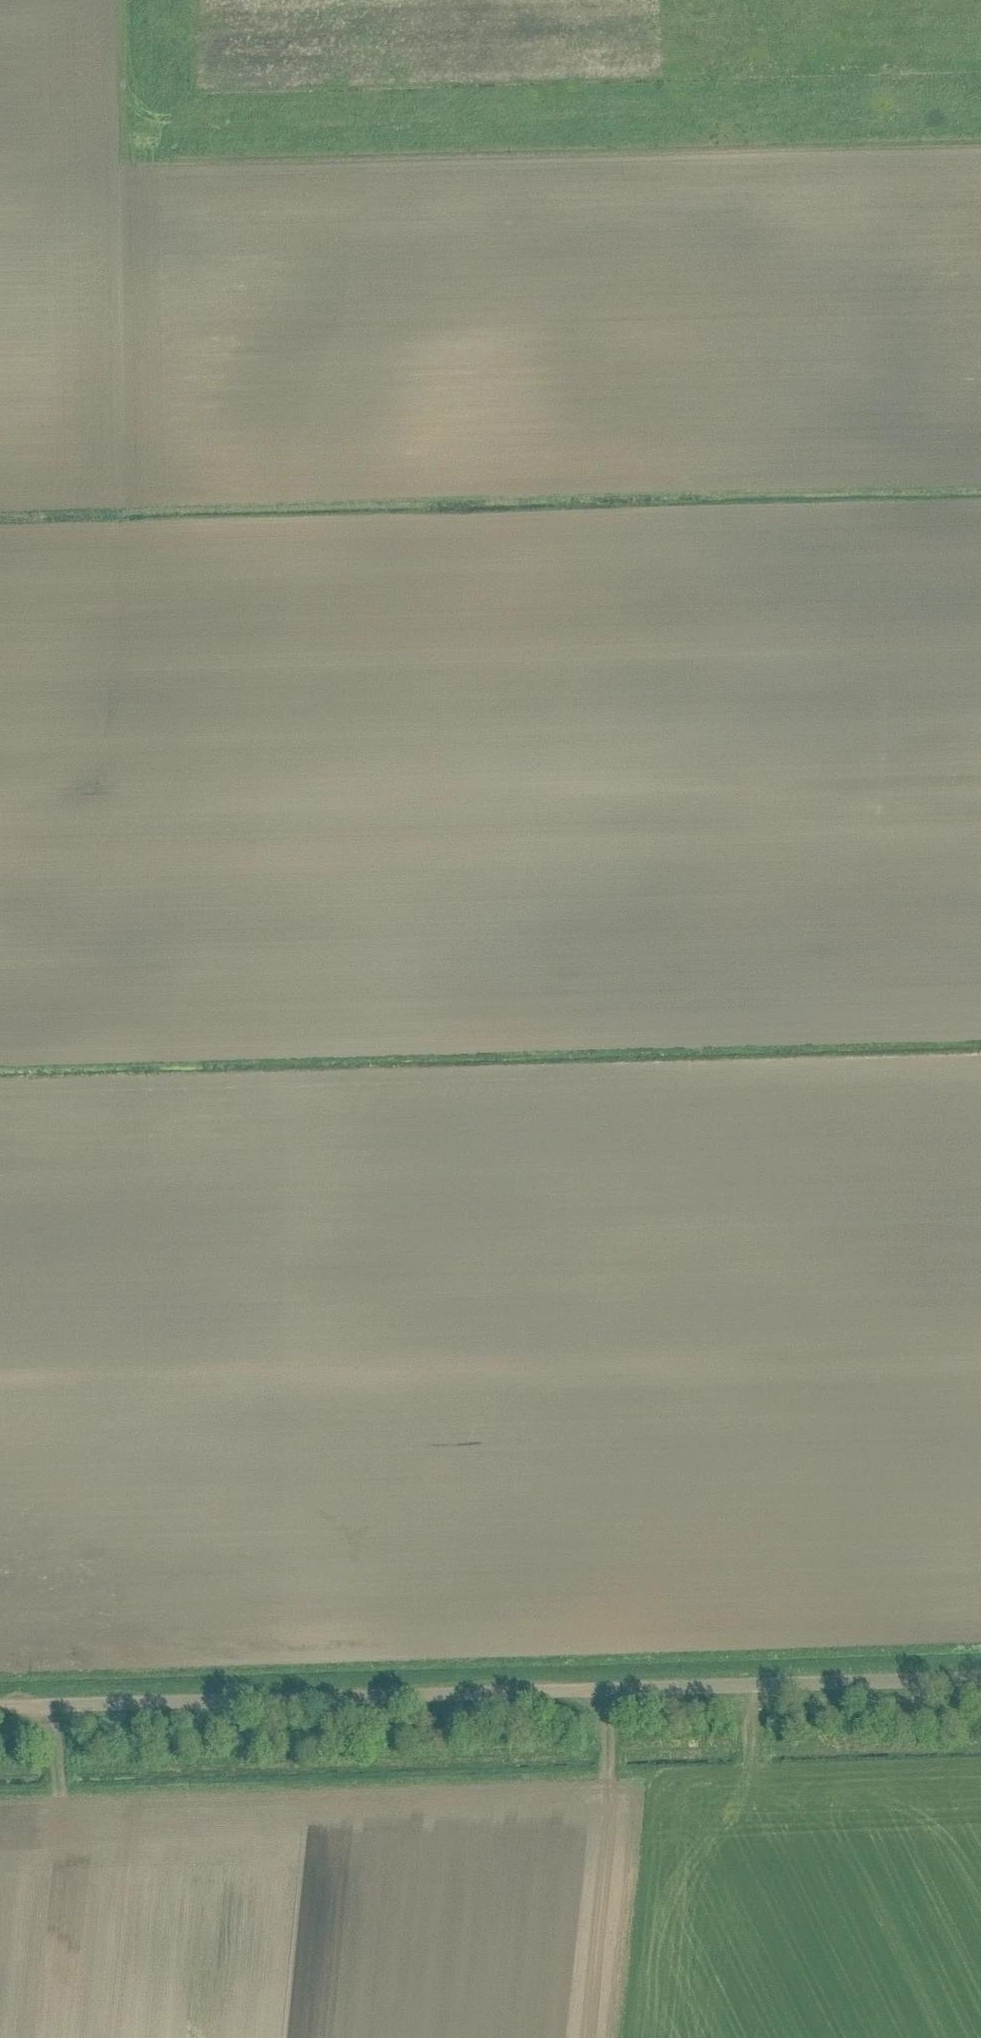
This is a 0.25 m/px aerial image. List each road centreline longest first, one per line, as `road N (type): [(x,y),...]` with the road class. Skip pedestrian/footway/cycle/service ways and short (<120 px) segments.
road 1 (unclassified): [(980,1680),(0,1708)]

